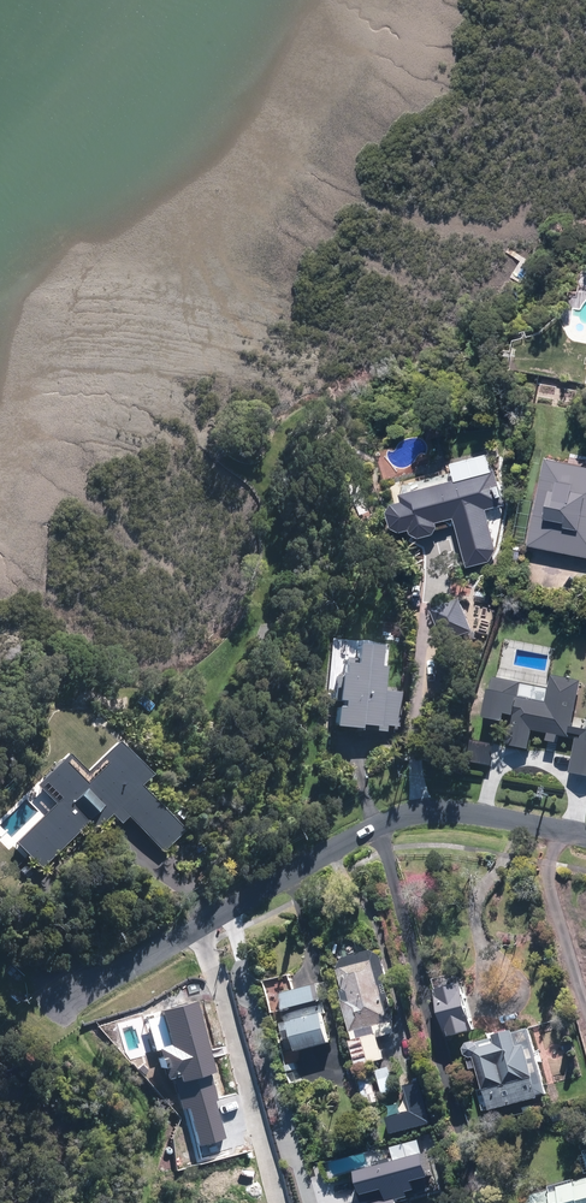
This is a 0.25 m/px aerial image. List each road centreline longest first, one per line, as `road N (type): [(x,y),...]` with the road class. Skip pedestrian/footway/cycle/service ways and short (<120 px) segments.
road 1 (residential): [(199,923),(375,825),(431,813),(585,837)]
road 2 (residential): [(278,1202),(199,923)]
road 3 (residential): [(60,994),(199,923)]

